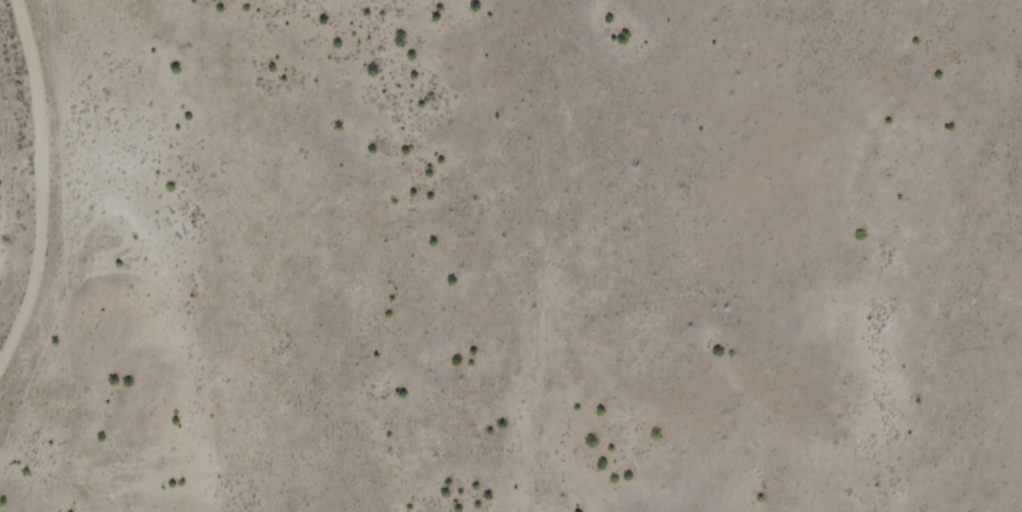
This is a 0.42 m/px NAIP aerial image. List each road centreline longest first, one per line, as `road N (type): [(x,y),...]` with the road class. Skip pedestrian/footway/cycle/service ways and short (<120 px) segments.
road 1 (residential): [(0,368),(37,276),(48,174),(15,0)]

